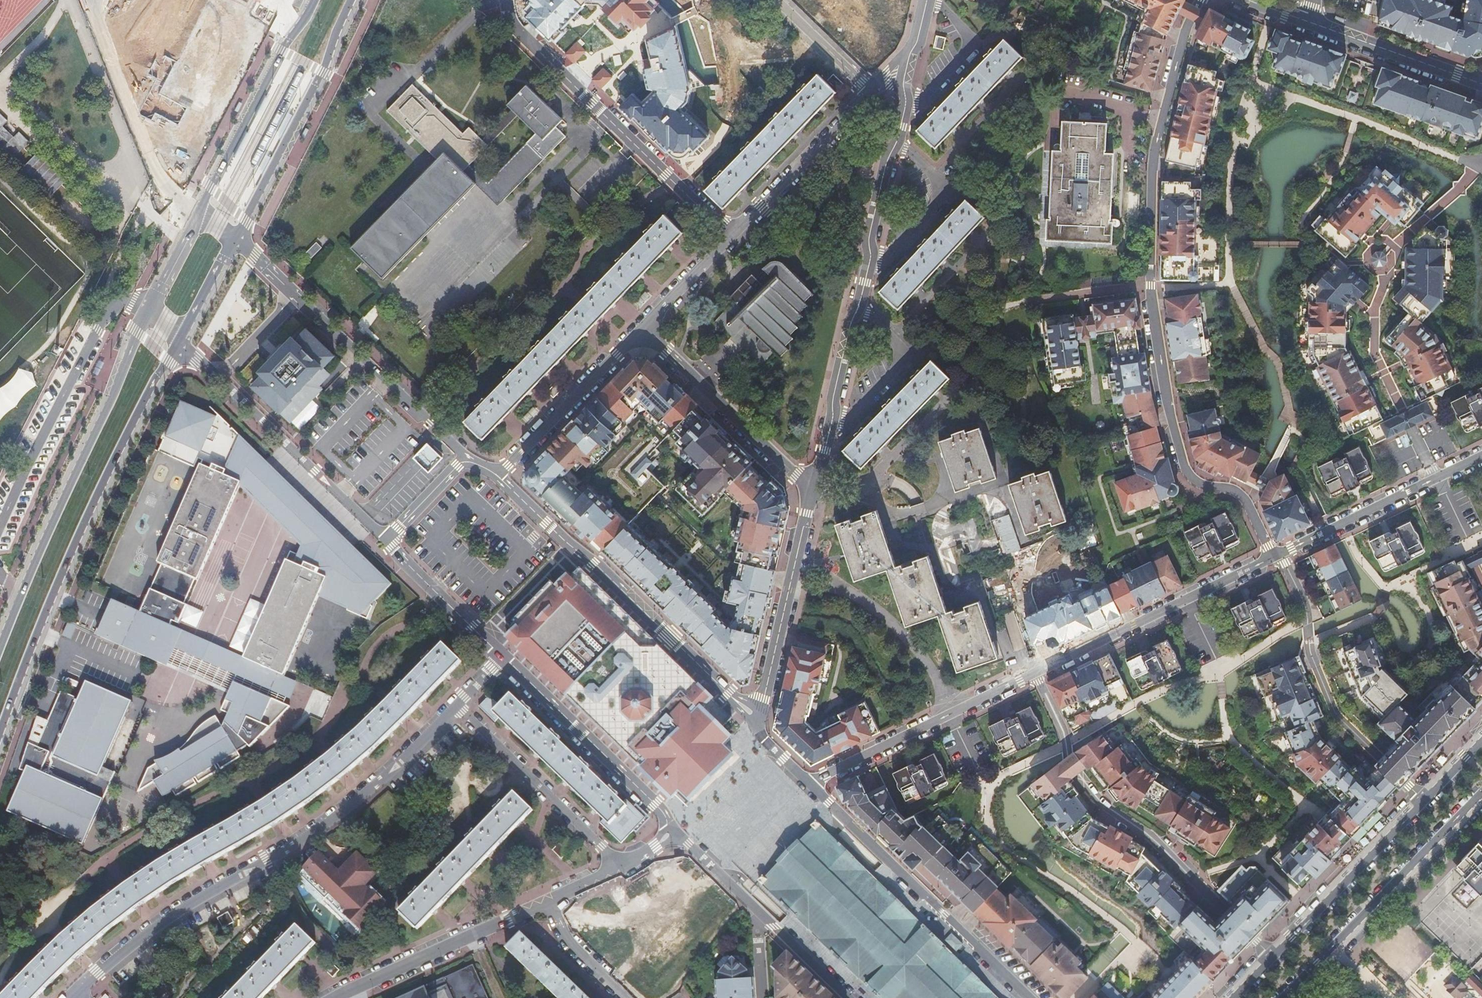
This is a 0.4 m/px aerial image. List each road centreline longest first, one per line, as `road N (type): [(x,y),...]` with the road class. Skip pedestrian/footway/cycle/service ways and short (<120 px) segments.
road 1 (residential): [(1200,0),(1150,166),(1151,286),(1184,466),(1200,483),(1245,499),(1273,557)]
road 2 (residential): [(457,705),(347,803),(117,952),(76,993)]
road 3 (primary): [(0,733),(84,522),(178,341)]
road 4 (residential): [(1035,673),(1069,755),(1101,805),(1151,836),(1271,955)]
road 5 (primary): [(148,308),(0,646)]
road 6 (residential): [(758,719),(495,474)]
road 7 (residential): [(486,0),(731,237)]
road 8 (residential): [(467,456),(237,240)]
road 9 (residential): [(340,997),(622,866)]
road 10 (unclassified): [(1032,997),(810,784)]
road 11 (residential): [(178,341),(388,539)]
road 12 (residential): [(1422,797),(1344,718),(1277,555)]
road 13 (residential): [(819,470),(868,481),(984,365),(1006,306)]
road 14 (secondary): [(1288,997),(1481,799)]
road 15 (primary): [(237,240),(352,0)]
road 16 (unclassified): [(1273,557),(1035,673)]
road 17 (unclassified): [(1035,673),(810,784)]
road 18 (unclassified): [(502,658),(674,829)]
road 19 (primary): [(314,0),(197,211)]
road 20 (unclassified): [(674,829),(845,997)]
road 21 (residential): [(643,328),(810,496)]
road 22 (unclassified): [(622,866),(457,705)]
road 23 (residential): [(810,496),(758,719)]
road 24 (unclassified): [(1277,555),(1481,456)]
road 25 (secondary): [(1422,797),(1271,955)]
road 26 (residential): [(643,328),(495,474)]
road 27 (residential): [(871,92),(731,237)]
road 28 (tertiary): [(1481,83),(1307,21)]
road 29 (track): [(140,182),(91,176),(0,93)]
road 30 (unclassified): [(891,336),(1001,219)]
road 31 (residential): [(902,117),(969,44),(929,0)]
road 32 (unclassified): [(937,177),(1032,69)]
road 33 (residential): [(832,422),(850,418),(910,356),(891,336)]
road 34 (residential): [(871,92),(776,0)]
road 35 (residential): [(896,142),(884,168),(868,268)]
road 36 (residential): [(731,237),(643,328)]
road 37 (residential): [(868,268),(936,206),(937,177)]

